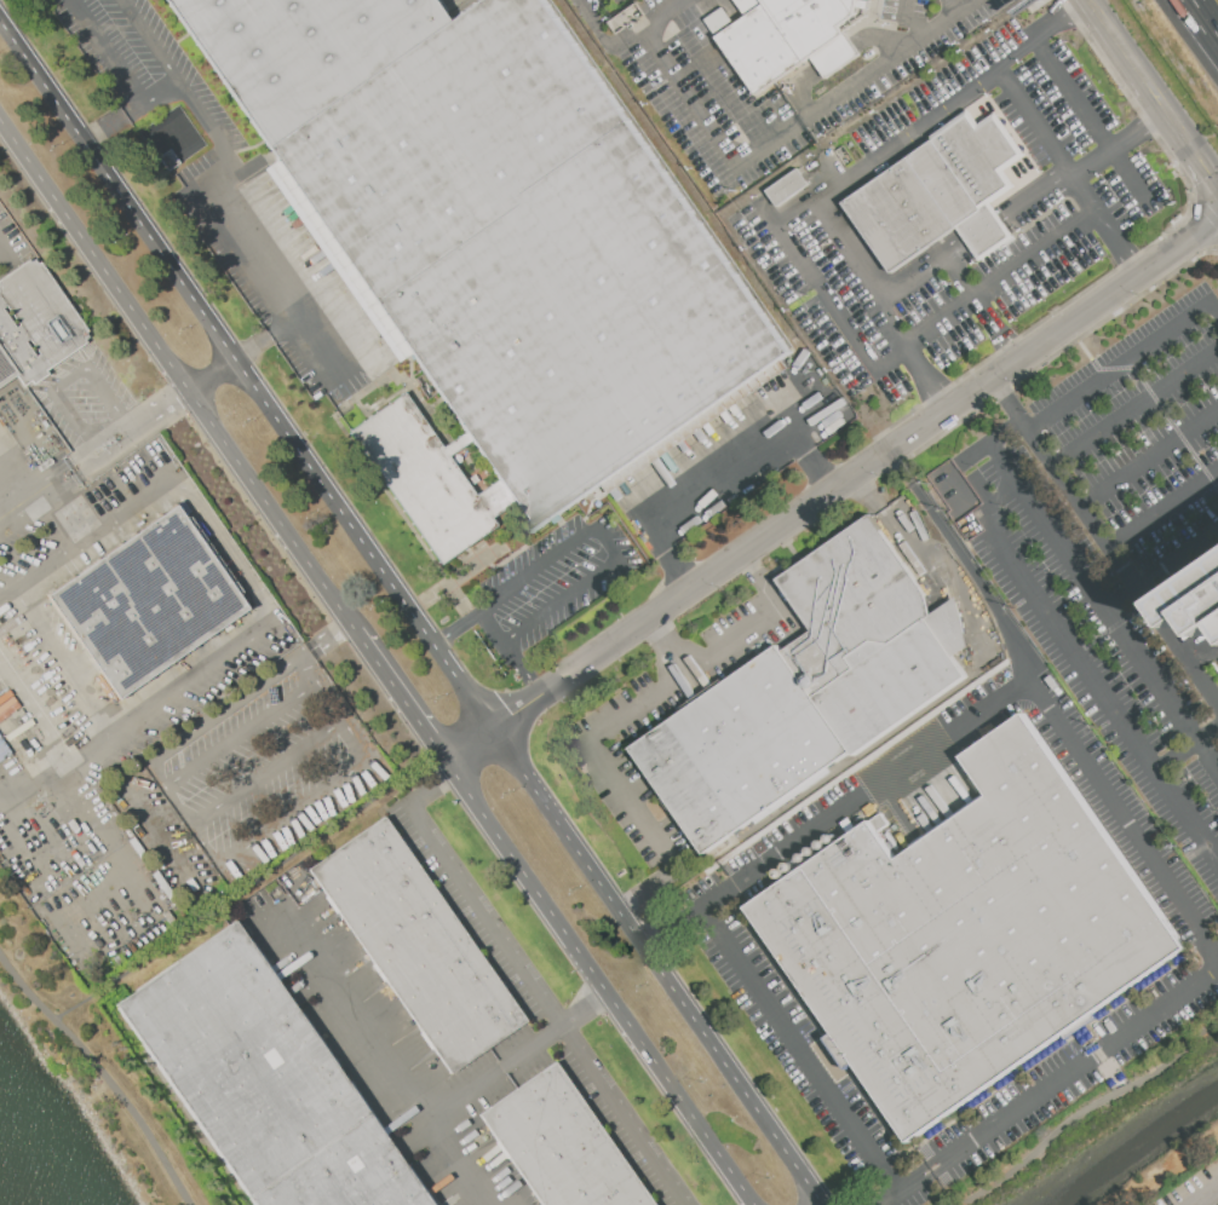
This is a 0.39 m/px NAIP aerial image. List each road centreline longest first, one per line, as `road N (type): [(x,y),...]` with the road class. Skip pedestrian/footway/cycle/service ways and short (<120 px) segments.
road 1 (tertiary): [(1217,221),(494,731)]
road 2 (residential): [(494,731),(0,20)]
road 3 (residential): [(0,125),(354,633)]
road 4 (tertiary): [(824,1204),(494,731)]
road 5 (tertiary): [(446,765),(752,1204)]
road 6 (secondary): [(1094,0),(1202,151)]
road 7 (residential): [(354,633),(446,765)]

